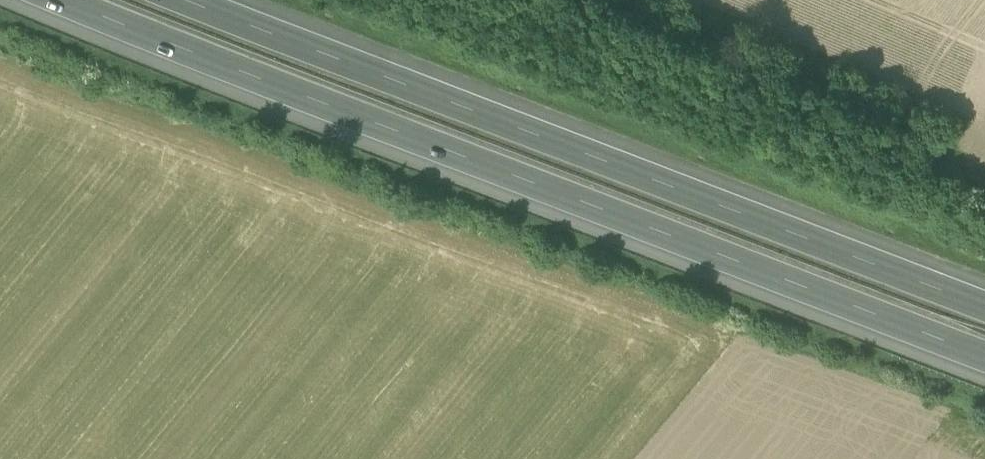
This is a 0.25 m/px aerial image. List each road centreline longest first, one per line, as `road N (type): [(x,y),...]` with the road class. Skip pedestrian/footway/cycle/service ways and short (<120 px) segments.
road 1 (motorway): [(76,0),(984,356)]
road 2 (motorway): [(984,305),(196,0)]

